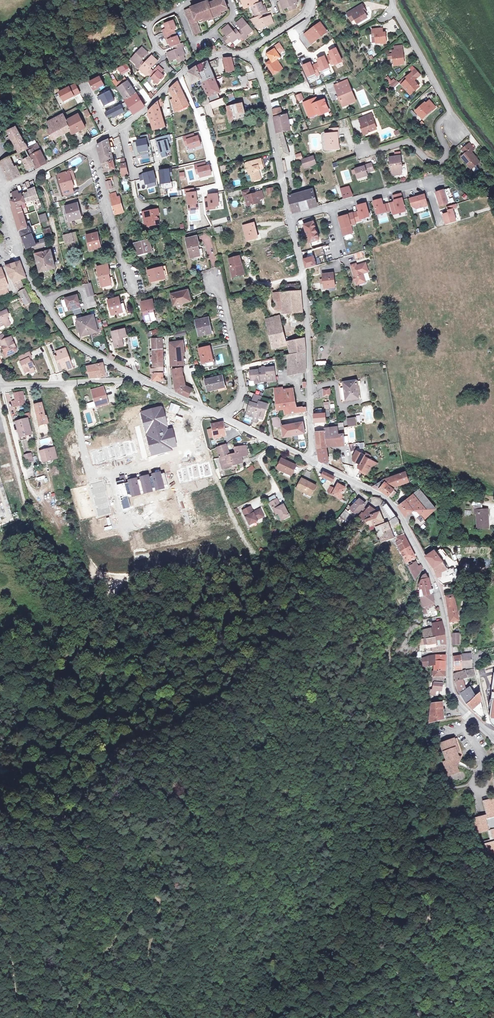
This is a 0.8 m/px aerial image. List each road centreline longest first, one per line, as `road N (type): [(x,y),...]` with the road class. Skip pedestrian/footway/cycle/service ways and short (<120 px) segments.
road 1 (residential): [(308,462),(381,494),(401,518),(443,608),(449,689),(493,738)]
road 2 (residential): [(2,188),(17,250),(52,315),(77,345),(139,378)]
road 3 (residential): [(308,462),(308,330),(288,218)]
road 4 (residential): [(204,407),(196,449),(99,477),(63,384)]
road 5 (residential): [(288,218),(259,69),(249,55)]
road 6 (residential): [(226,420),(243,392),(216,275)]
road 7 (residential): [(91,150),(127,288)]
road 8 (residential): [(331,207),(427,186),(440,227)]
road 9 (residential): [(179,77),(218,184),(200,190)]

